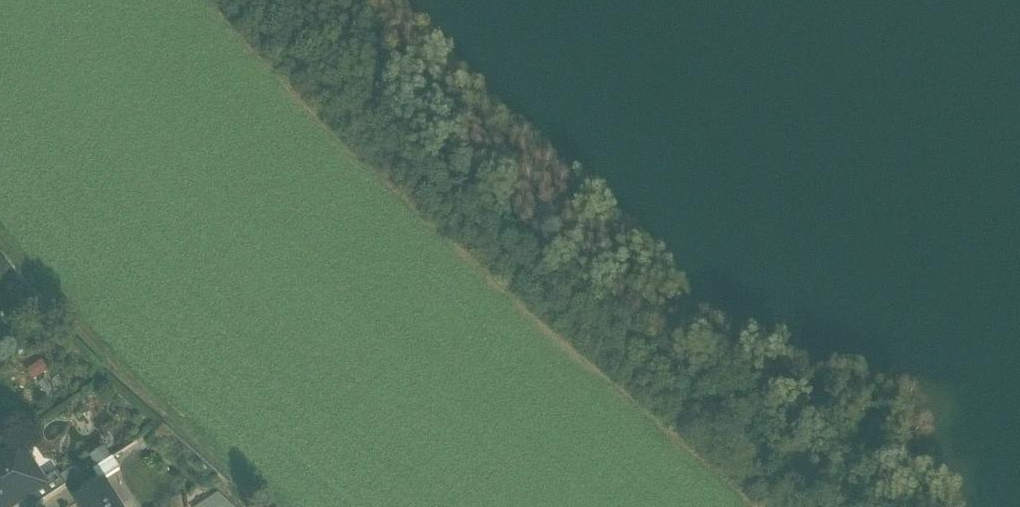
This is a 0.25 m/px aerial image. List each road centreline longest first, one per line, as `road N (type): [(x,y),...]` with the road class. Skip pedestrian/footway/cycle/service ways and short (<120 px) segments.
road 1 (track): [(266,506),(143,401),(0,252)]

